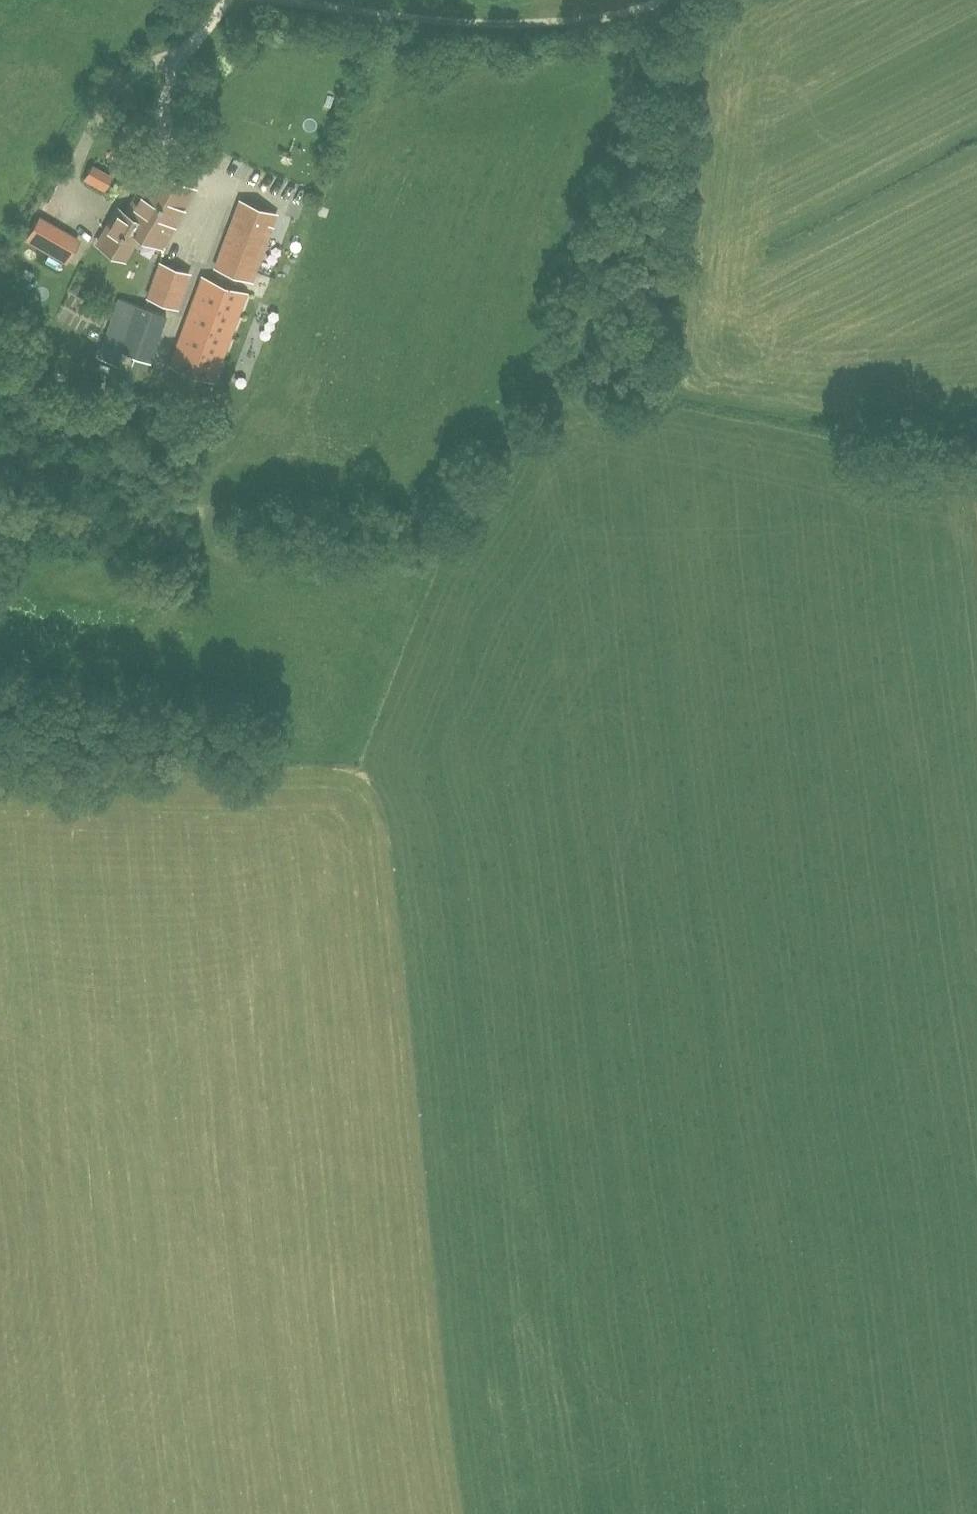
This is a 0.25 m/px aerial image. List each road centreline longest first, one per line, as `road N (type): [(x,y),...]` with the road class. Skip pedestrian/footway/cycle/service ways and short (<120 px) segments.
road 1 (track): [(308,0),(533,23),(611,21),(659,0)]

